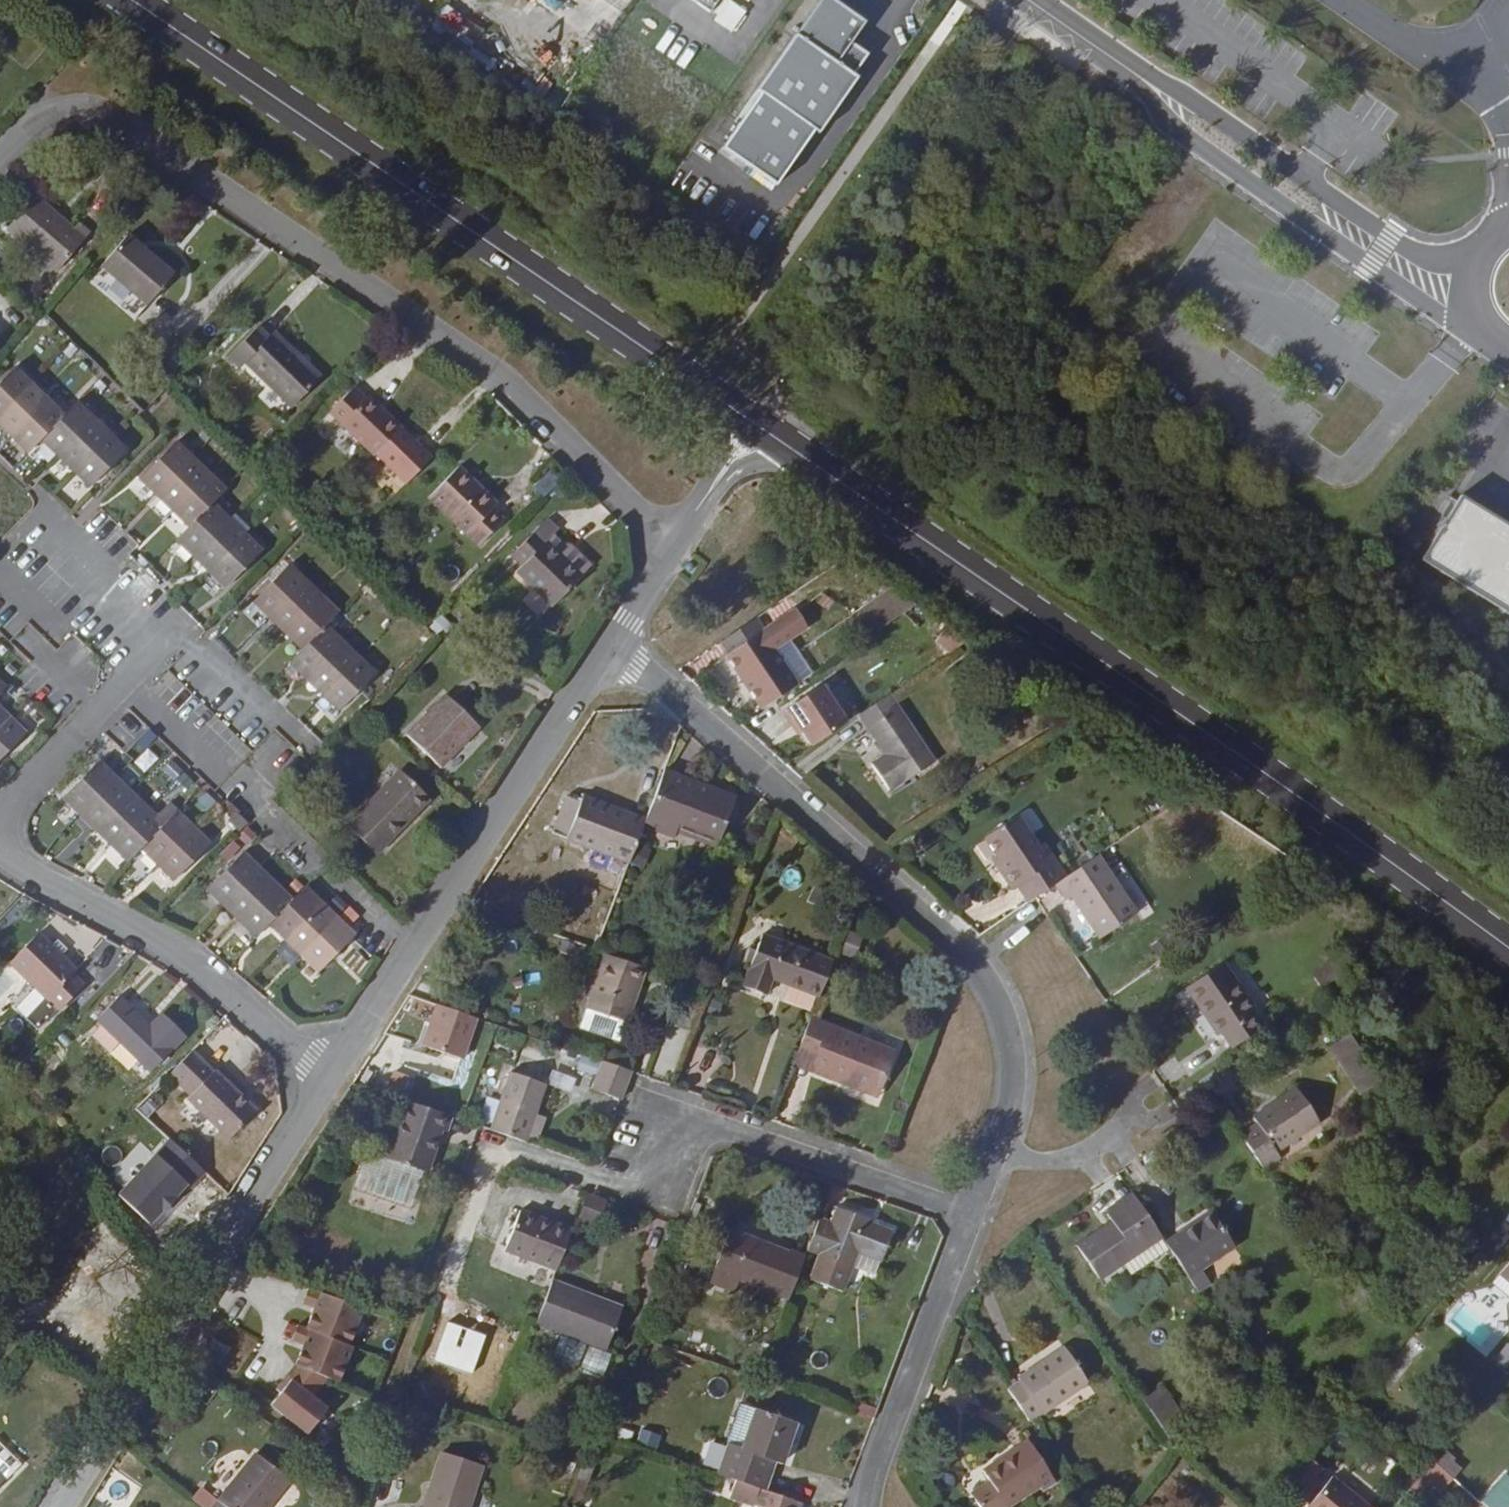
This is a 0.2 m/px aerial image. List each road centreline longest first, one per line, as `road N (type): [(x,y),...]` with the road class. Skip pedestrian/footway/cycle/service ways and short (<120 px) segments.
road 1 (secondary): [(1508,946),(758,423)]
road 2 (residential): [(669,548),(503,378),(107,116),(77,111),(46,120),(0,164)]
road 3 (secondary): [(758,423),(136,0)]
road 4 (residential): [(613,642),(965,948),(1005,1003),(1017,1057),(1016,1112),(1001,1154)]
road 5 (residential): [(482,1146),(642,1191),(670,1108),(982,1206)]
road 6 (residential): [(335,1069),(54,1506)]
road 7 (residential): [(613,642),(335,1069)]
road 8 (unclassified): [(1105,53),(1185,135),(1416,295),(1448,314),(1478,306)]
road 9 (unclassified): [(1483,257),(1426,256),(1390,240),(1198,102),(1105,53)]
road 10 (residential): [(0,847),(187,951),(335,1069)]
road 11 (residential): [(982,1206),(873,1476),(870,1506)]
road 12 (residential): [(120,603),(162,642),(0,811)]
road 13 (residential): [(1001,1154),(1046,1160),(1091,1152),(1156,1112)]
road 14 (residential): [(758,423),(669,548)]

